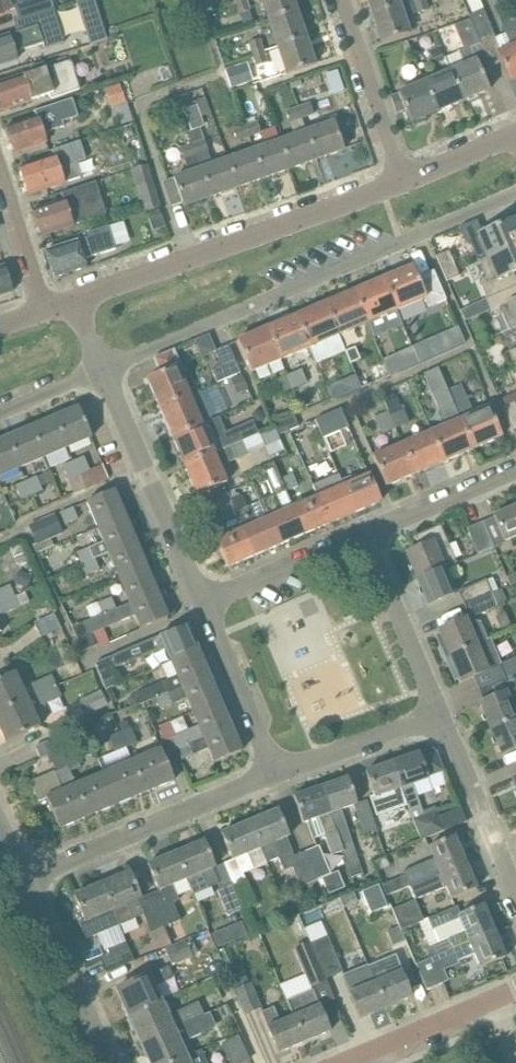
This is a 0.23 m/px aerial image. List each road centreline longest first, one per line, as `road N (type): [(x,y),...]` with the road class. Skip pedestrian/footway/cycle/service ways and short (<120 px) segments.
road 1 (residential): [(101,367),(515,193)]
road 2 (residential): [(76,299),(402,179)]
road 3 (residential): [(25,877),(275,774)]
road 4 (residential): [(204,601),(101,367)]
road 5 (residential): [(112,1062),(25,877)]
road 6 (residential): [(515,897),(435,714)]
road 7 (residential): [(435,714),(367,533)]
road 8 (residential): [(337,1062),(515,987)]
road 9 (residential): [(402,179),(342,0)]
road 10 (residential): [(204,601),(275,774)]
road 11 (residential): [(367,533),(204,601)]
road 12 (residential): [(275,774),(435,714)]
road 13 (residential): [(367,533),(515,467)]
road 14 (residential): [(45,311),(0,174)]
road 15 (residential): [(402,179),(515,133)]

